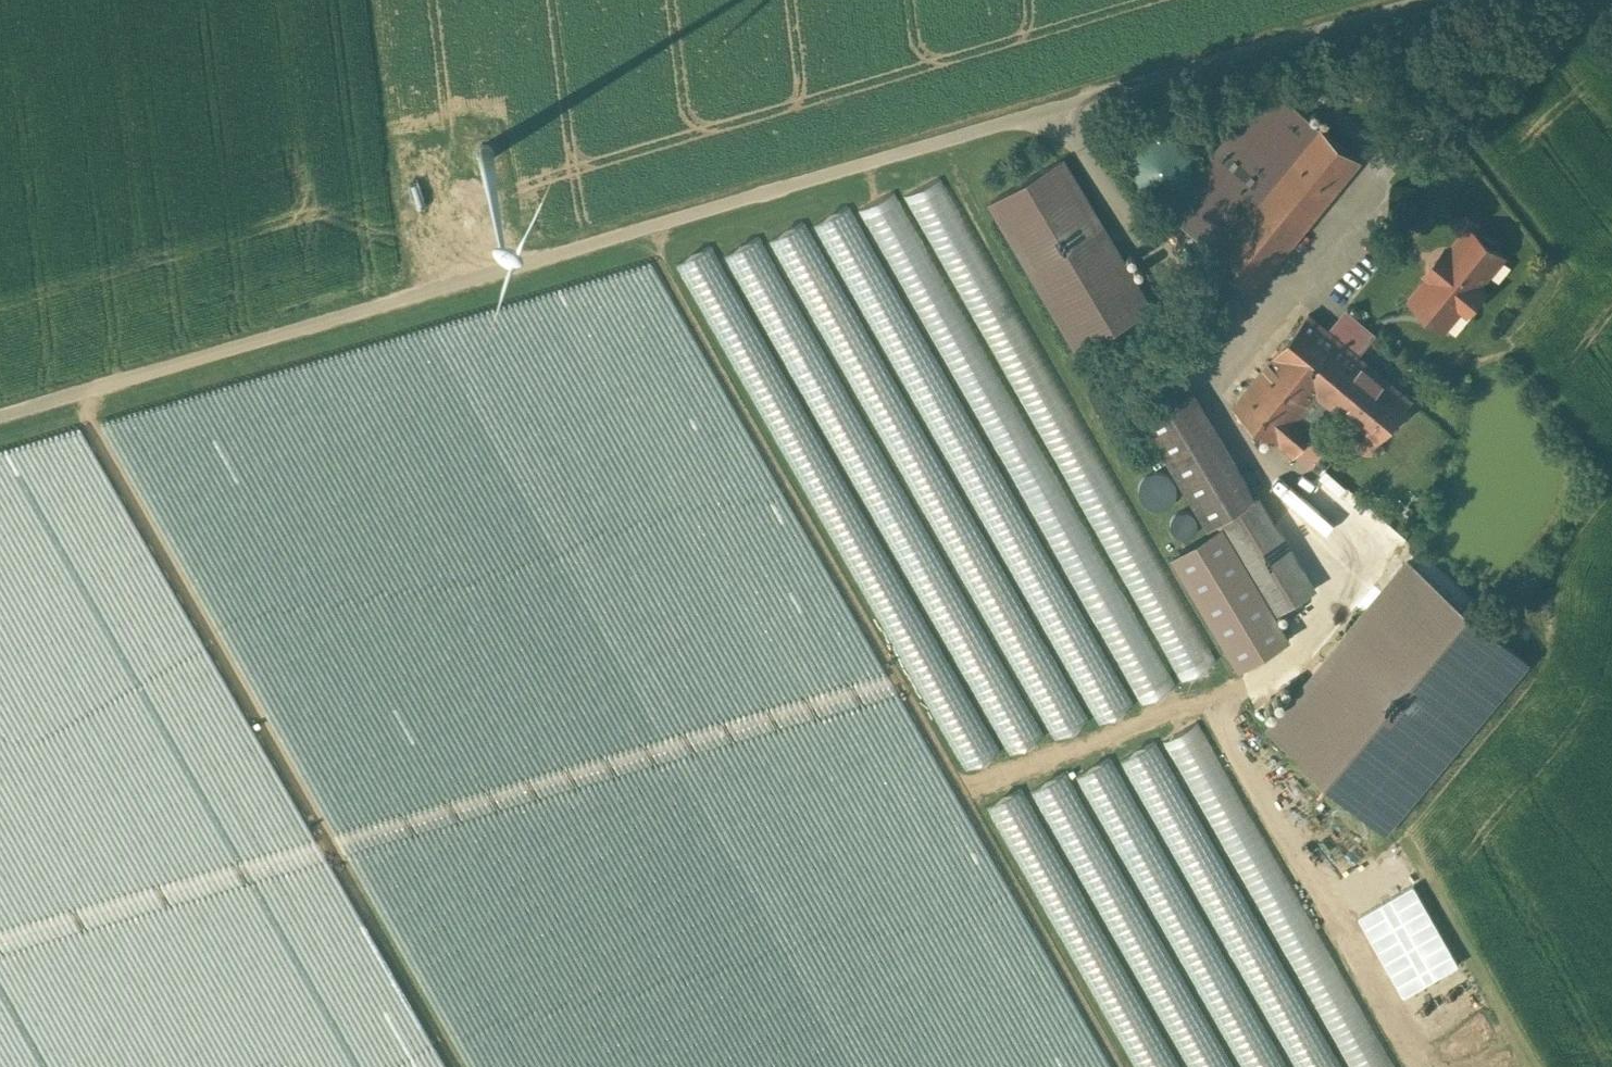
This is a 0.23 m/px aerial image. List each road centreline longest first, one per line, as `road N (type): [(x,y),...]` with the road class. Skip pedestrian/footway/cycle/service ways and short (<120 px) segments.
road 1 (unclassified): [(0,413),(1049,111),(1402,0)]

